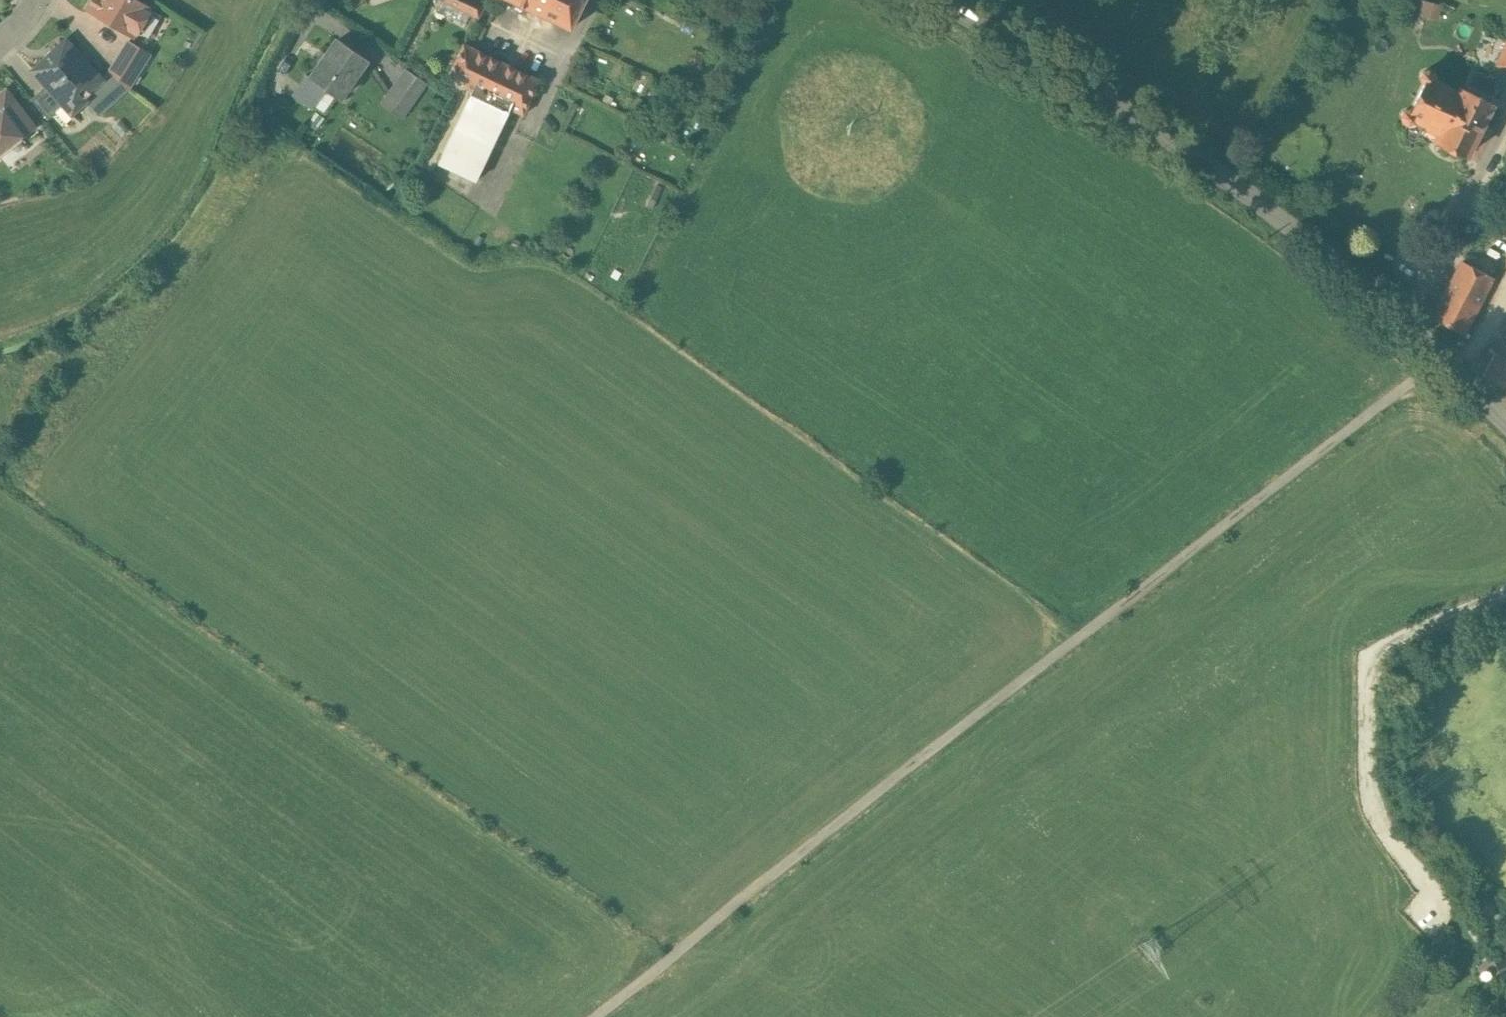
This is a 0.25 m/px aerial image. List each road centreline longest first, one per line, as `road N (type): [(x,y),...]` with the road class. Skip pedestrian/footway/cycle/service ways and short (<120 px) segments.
road 1 (track): [(599,1016),(1440,355)]
road 2 (unclassified): [(940,0),(1169,140),(1360,273),(1505,422)]

